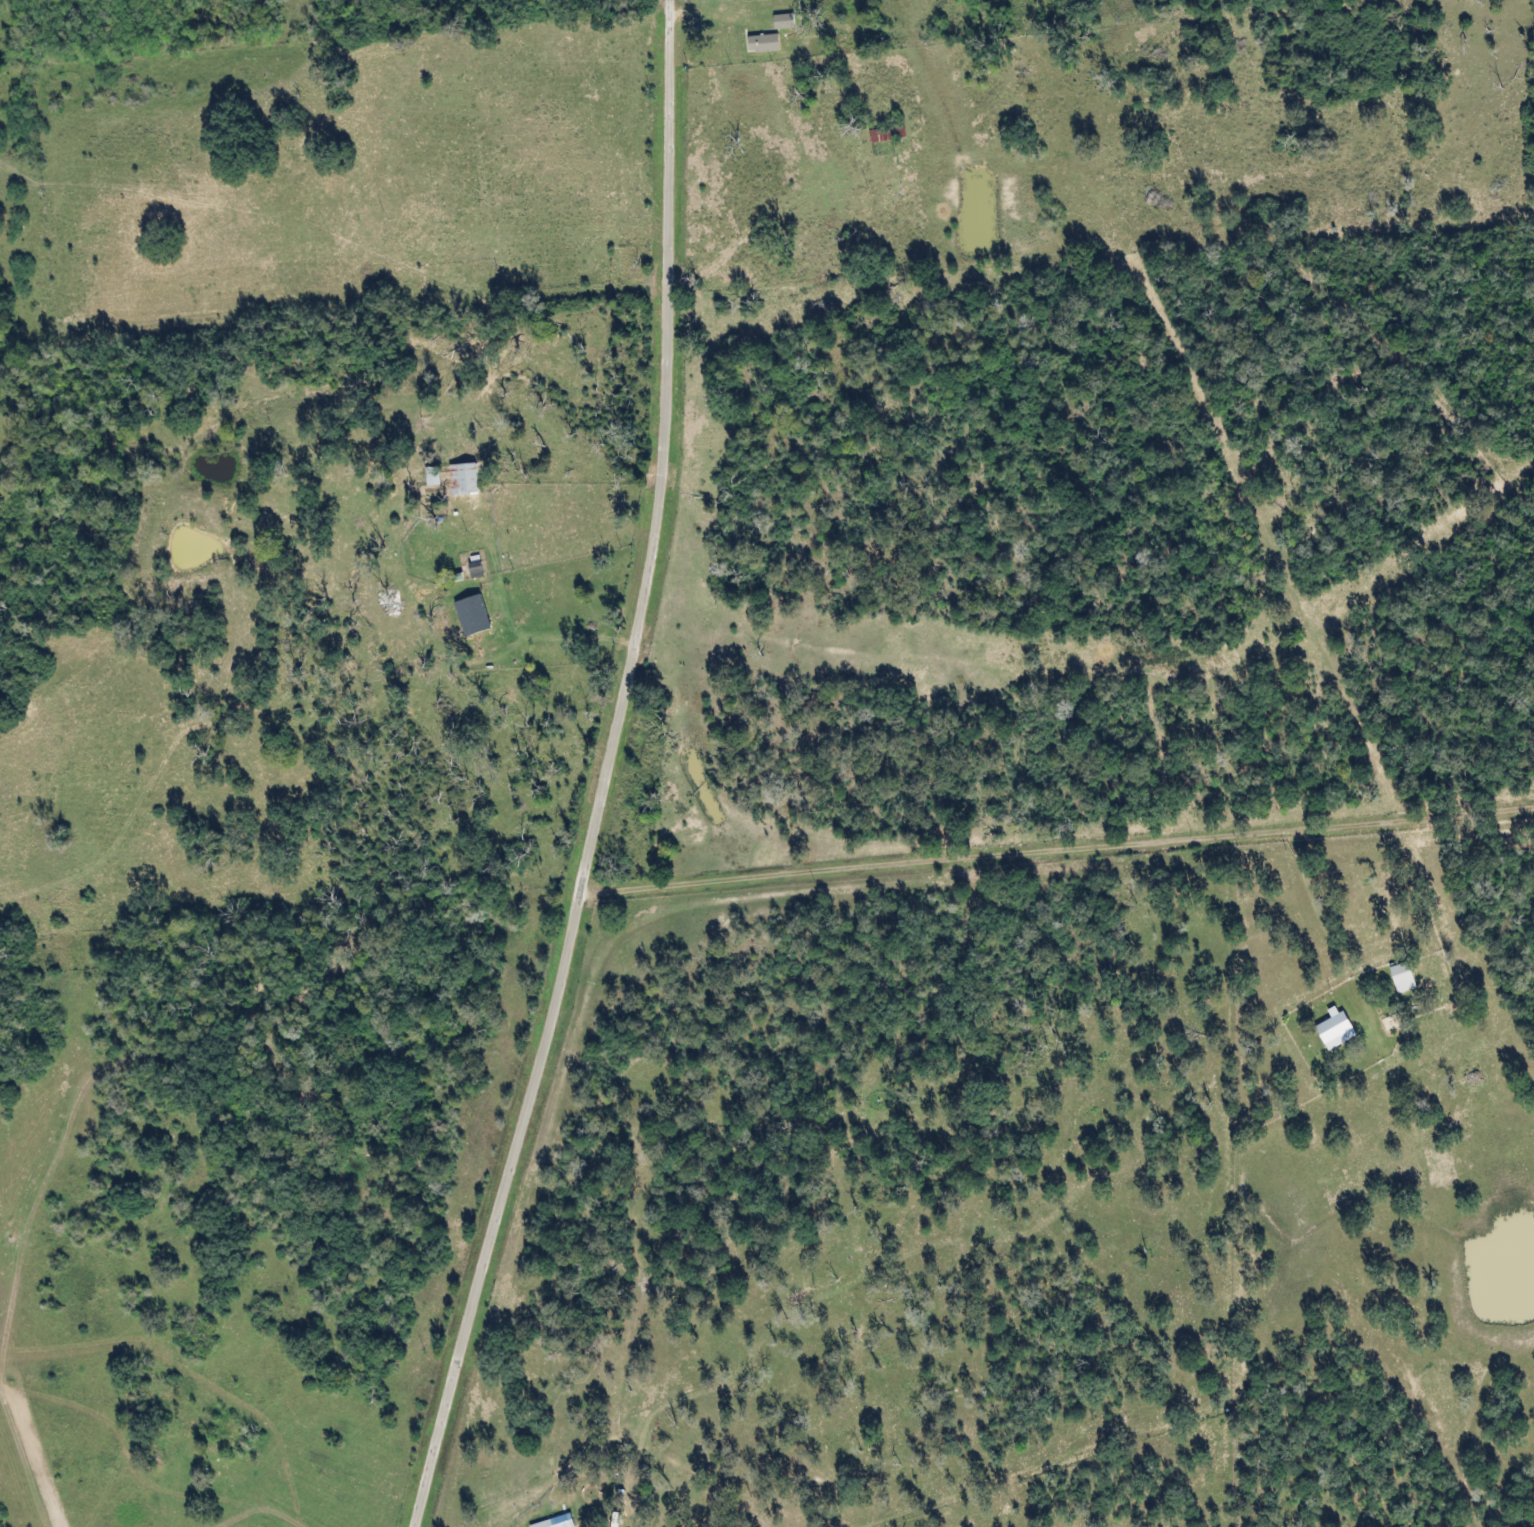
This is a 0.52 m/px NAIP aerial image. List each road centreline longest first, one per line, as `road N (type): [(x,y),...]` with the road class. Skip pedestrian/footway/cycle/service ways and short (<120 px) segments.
road 1 (residential): [(419,1526),(548,1049),(655,569),(671,405),(674,0)]

